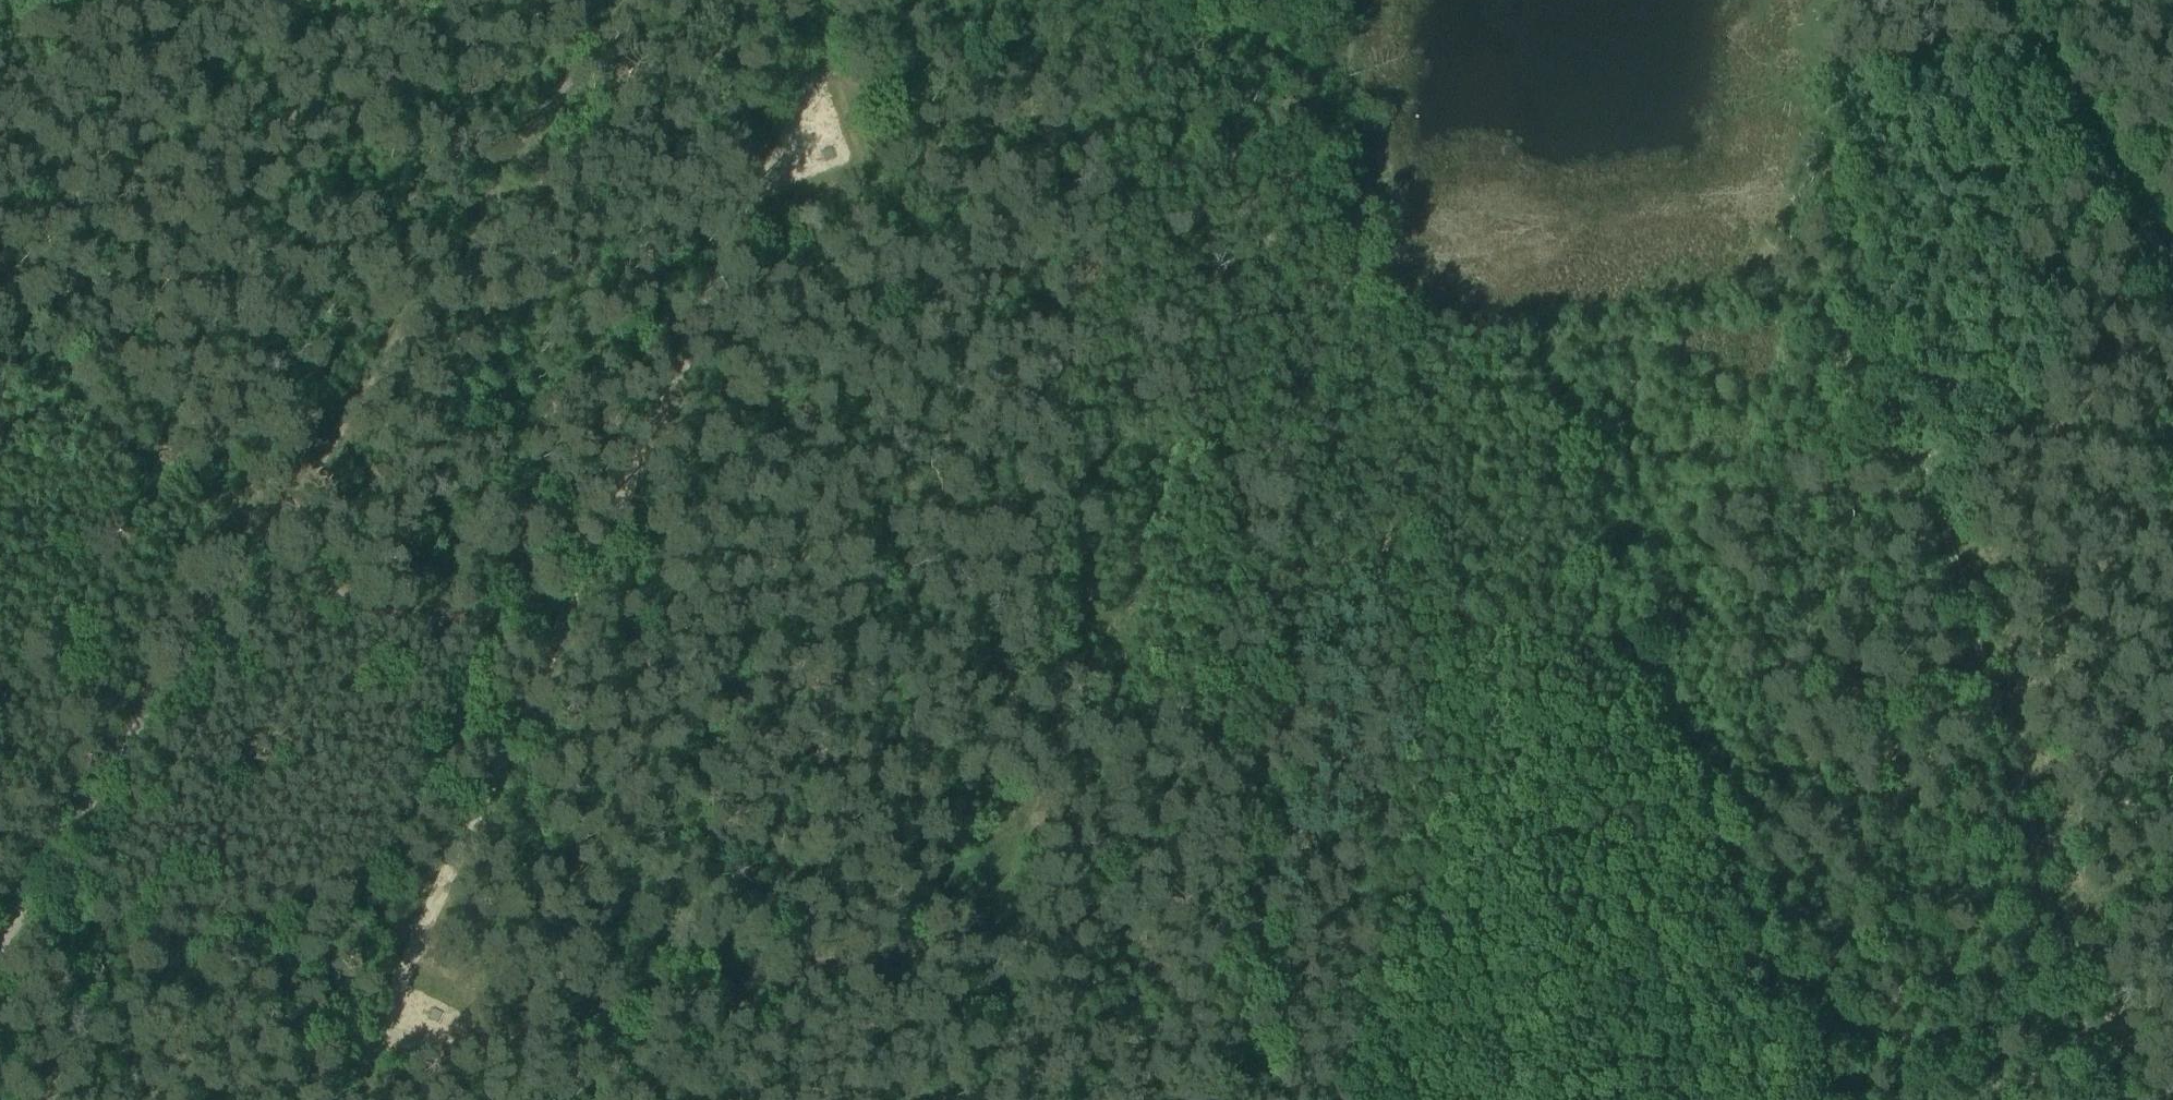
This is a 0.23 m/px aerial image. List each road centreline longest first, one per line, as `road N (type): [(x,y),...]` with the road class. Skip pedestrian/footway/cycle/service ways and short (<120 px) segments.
road 1 (track): [(2106,1099),(1819,77),(2027,29)]
road 2 (track): [(804,89),(364,1056)]
road 3 (track): [(700,998),(968,937),(999,939),(1009,980),(987,1099)]
road 4 (track): [(125,0),(0,68)]
road 5 (track): [(2145,0),(2027,29)]

